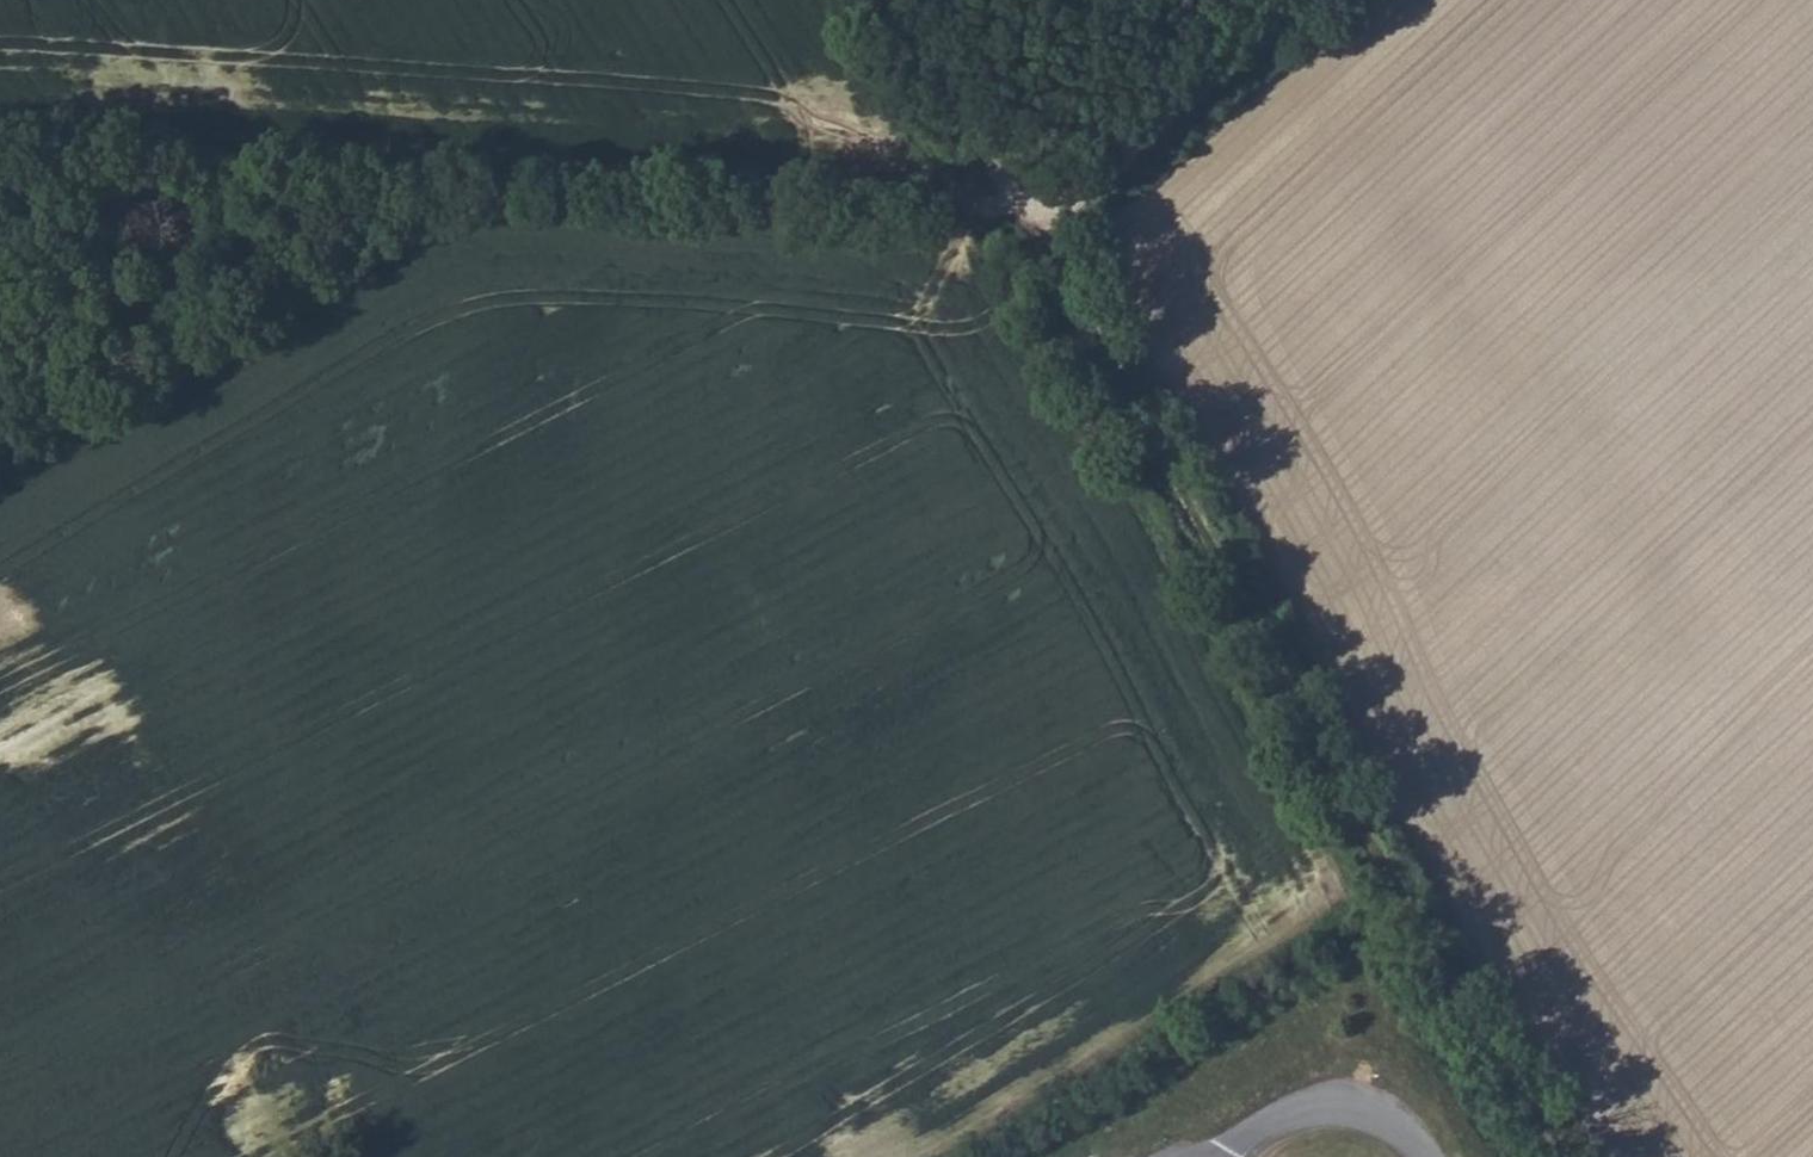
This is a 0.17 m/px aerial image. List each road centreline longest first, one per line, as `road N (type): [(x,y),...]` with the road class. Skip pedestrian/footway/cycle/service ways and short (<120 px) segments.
road 1 (track): [(1035,217),(1566,1156)]
road 2 (track): [(1292,0),(1112,166),(1035,217)]
road 3 (track): [(884,0),(993,169),(1035,217)]

